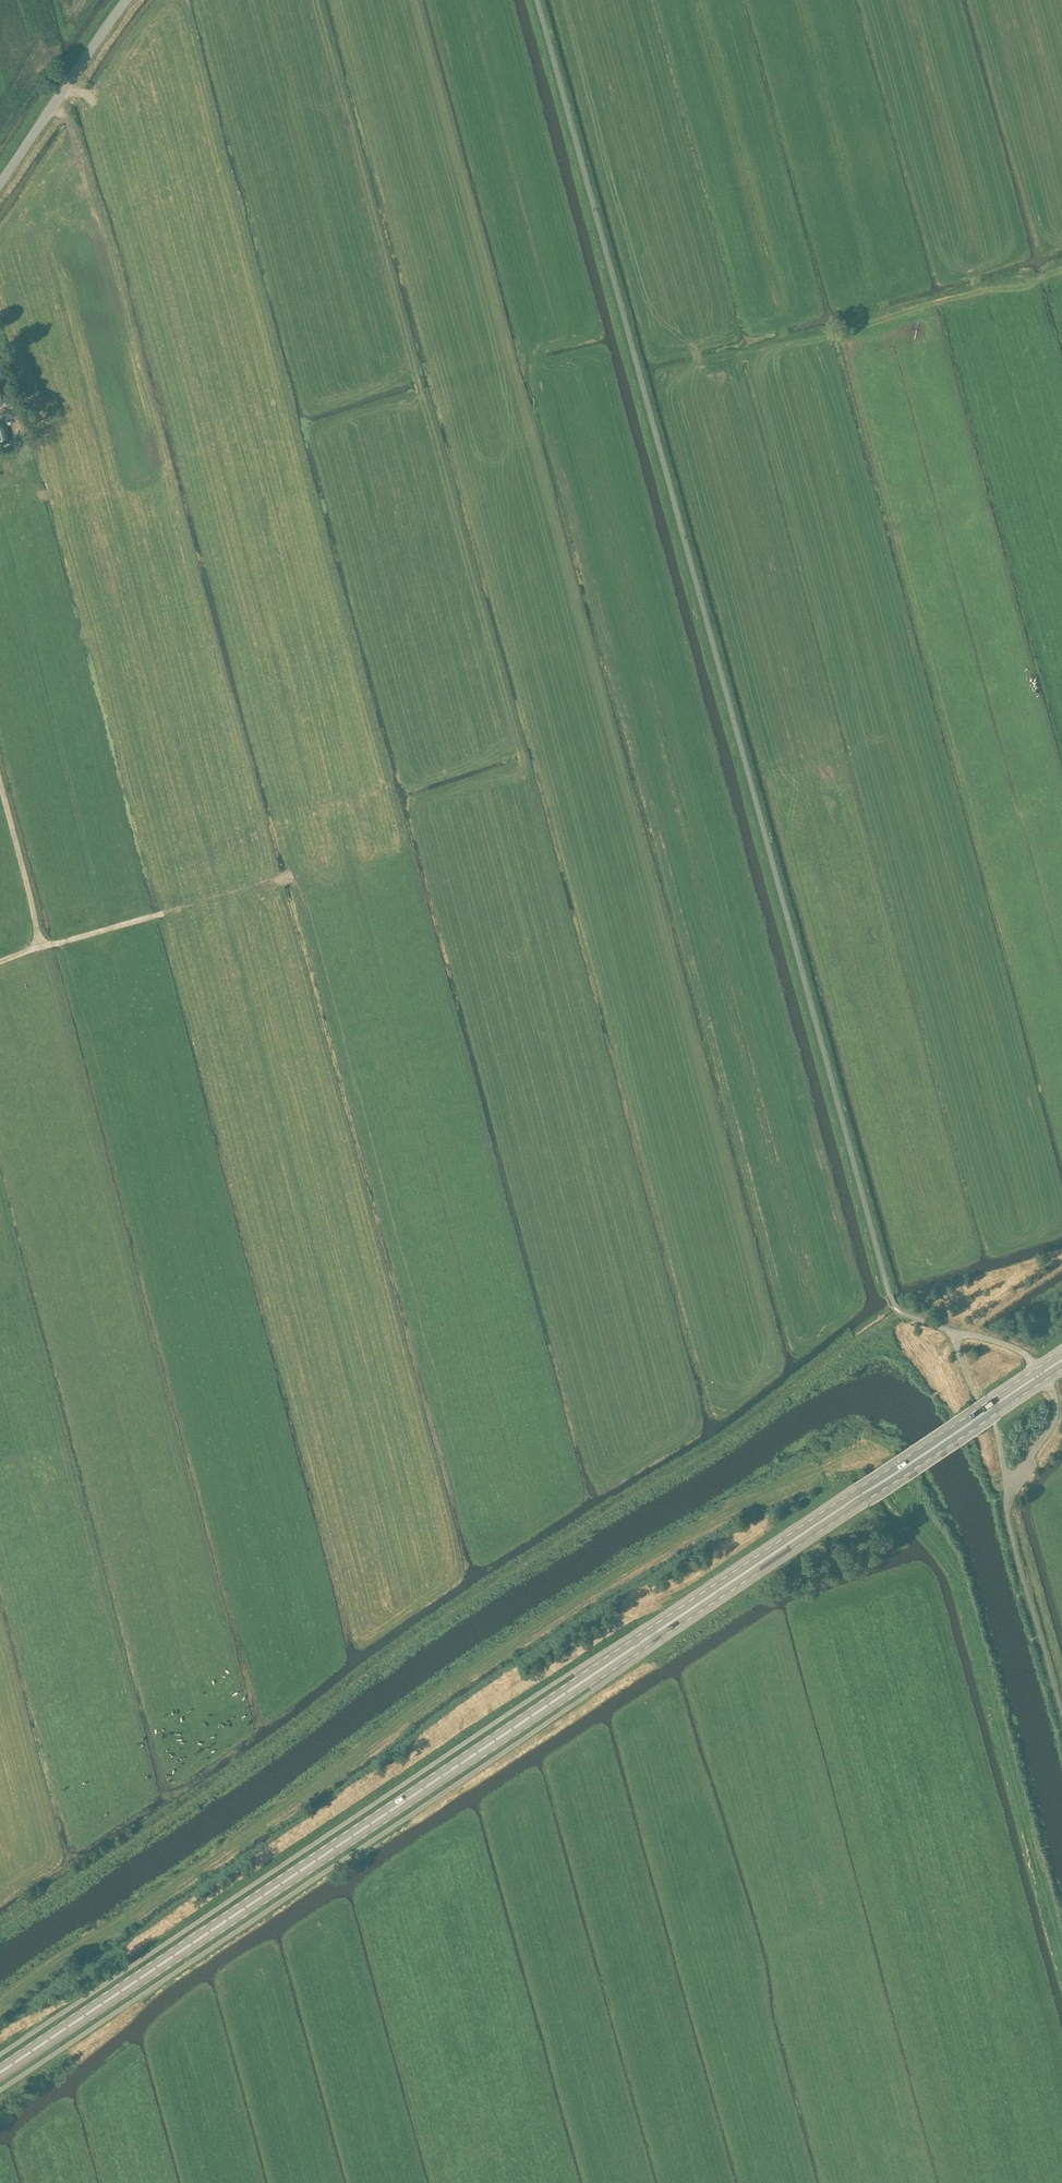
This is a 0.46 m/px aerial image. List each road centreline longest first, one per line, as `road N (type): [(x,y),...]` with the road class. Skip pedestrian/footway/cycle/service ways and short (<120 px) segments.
road 1 (primary): [(0,2073),(1061,1360)]
road 2 (track): [(0,2003),(506,1650),(679,1543),(859,1452)]
road 3 (track): [(859,1452),(880,1453),(923,1499),(954,1568),(1061,1971)]
road 4 (unclassified): [(0,181),(128,0)]
road 5 (track): [(0,962),(169,911)]
road 6 (track): [(42,945),(0,785)]

